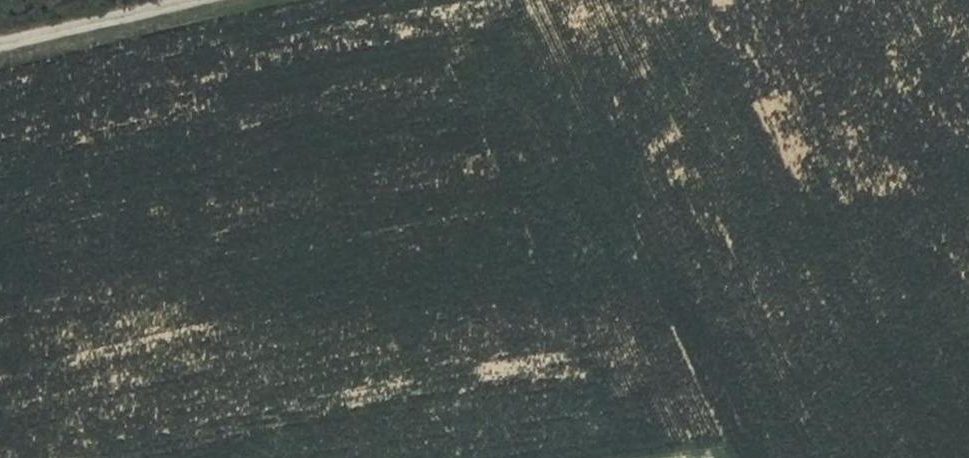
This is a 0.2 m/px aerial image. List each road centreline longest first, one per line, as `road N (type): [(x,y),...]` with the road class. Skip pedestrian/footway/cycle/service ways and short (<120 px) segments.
road 1 (track): [(0,43),(189,0)]

